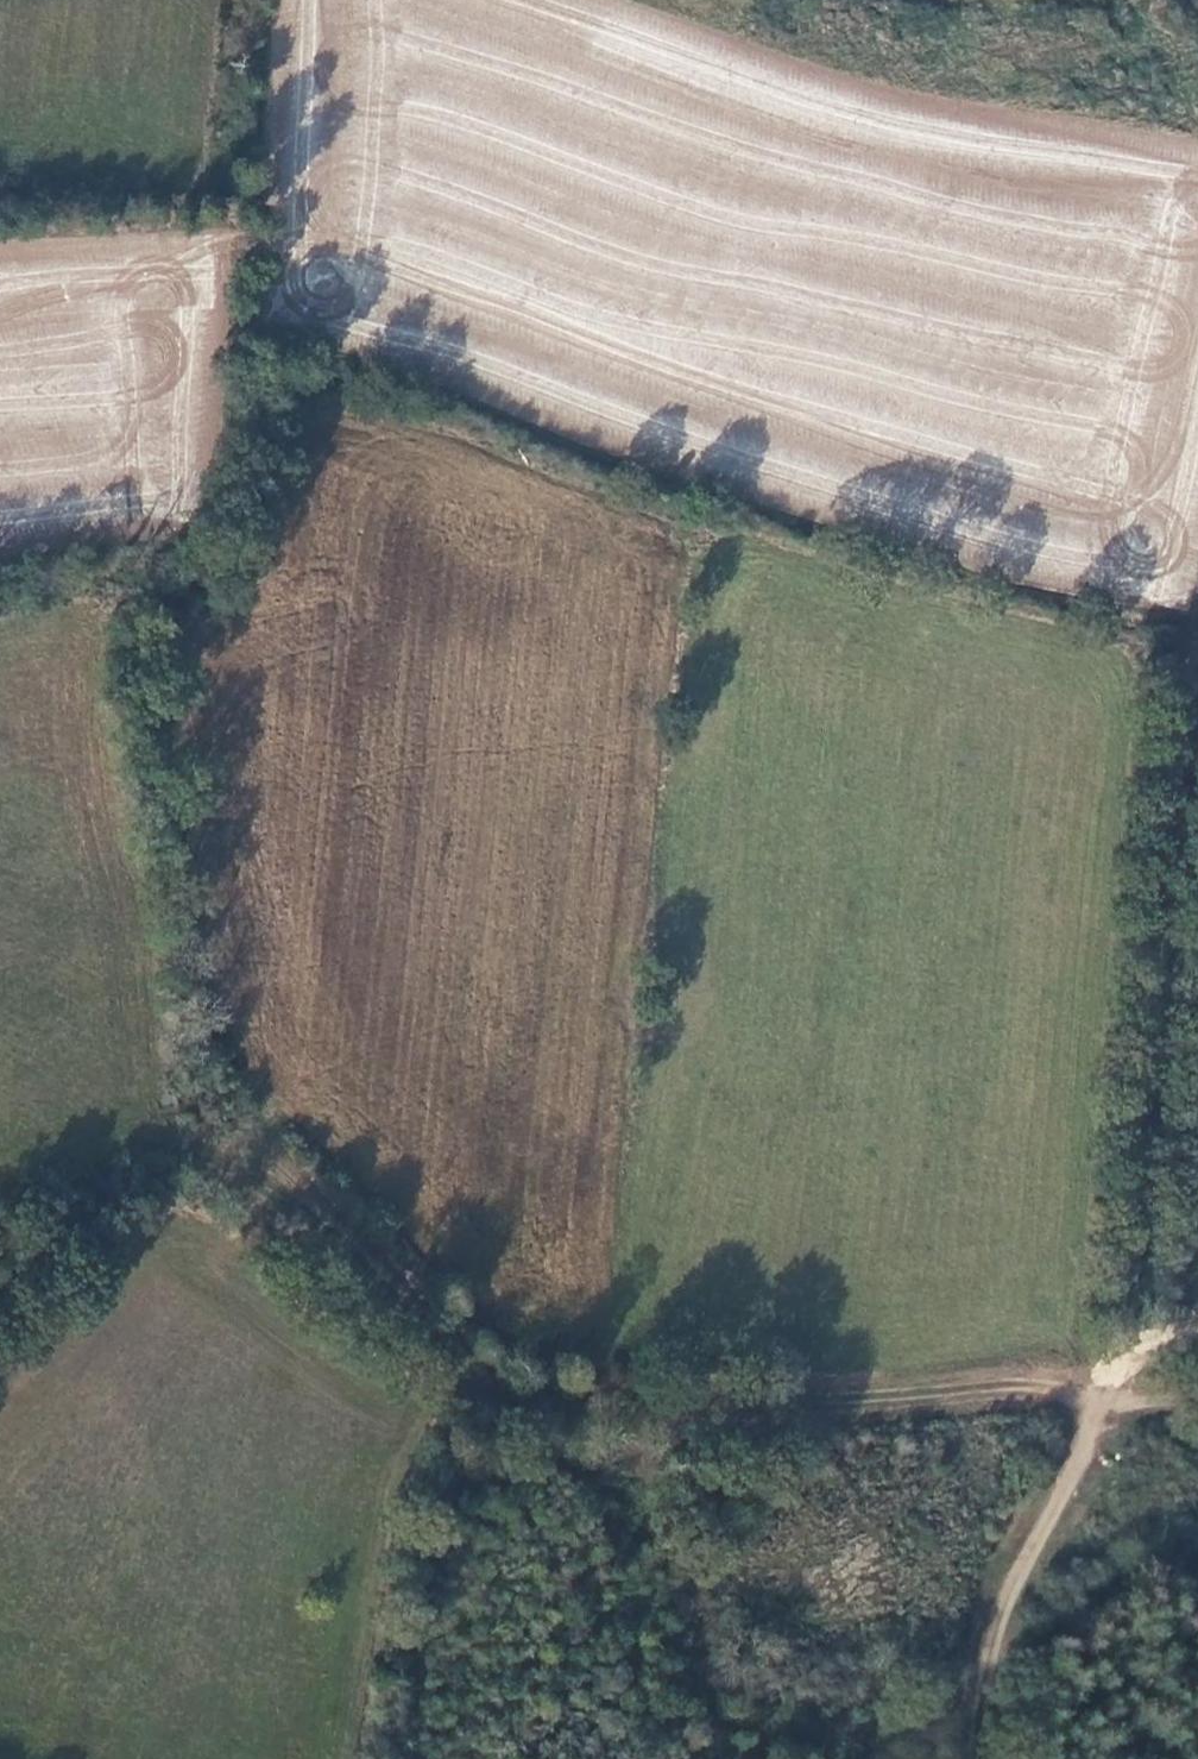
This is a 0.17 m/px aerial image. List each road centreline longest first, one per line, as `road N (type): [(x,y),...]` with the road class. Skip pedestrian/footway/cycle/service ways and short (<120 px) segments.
road 1 (track): [(233,1176),(499,1388),(586,1404),(1112,1395)]
road 2 (unclassified): [(983,1758),(994,1676),(1112,1395)]
road 3 (track): [(1197,738),(1157,1086)]
road 4 (track): [(1112,1395),(1157,1086)]

